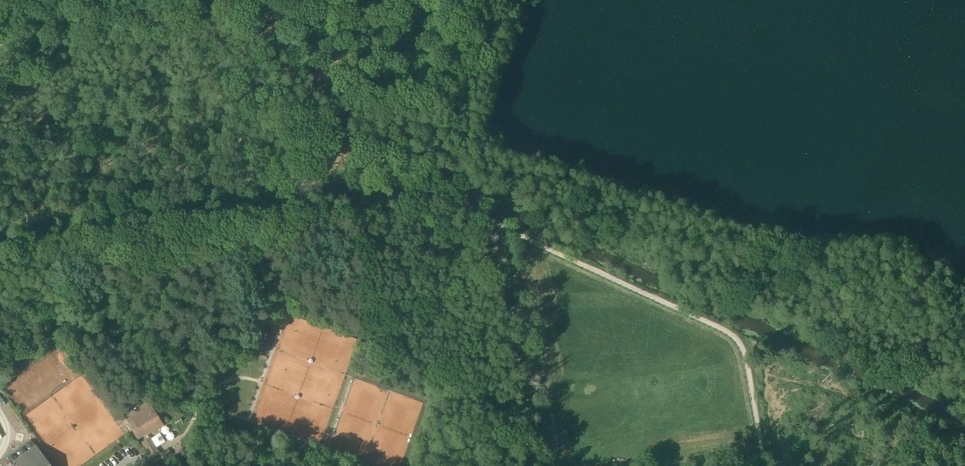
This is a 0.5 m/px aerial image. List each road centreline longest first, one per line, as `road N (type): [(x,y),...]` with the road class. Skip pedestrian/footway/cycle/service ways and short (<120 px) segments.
road 1 (track): [(0,250),(445,204),(733,334),(743,347),(764,465)]

